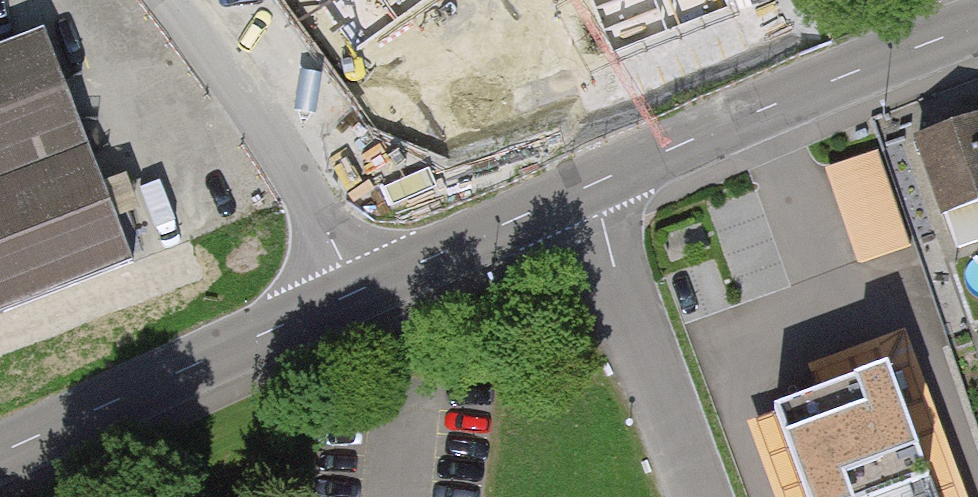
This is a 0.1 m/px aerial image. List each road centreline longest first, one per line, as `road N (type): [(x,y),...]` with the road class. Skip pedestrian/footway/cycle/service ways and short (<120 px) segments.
road 1 (residential): [(355,291),(763,111),(977,25)]
road 2 (residential): [(0,453),(355,291)]
road 3 (residential): [(355,291),(312,205),(162,0)]

